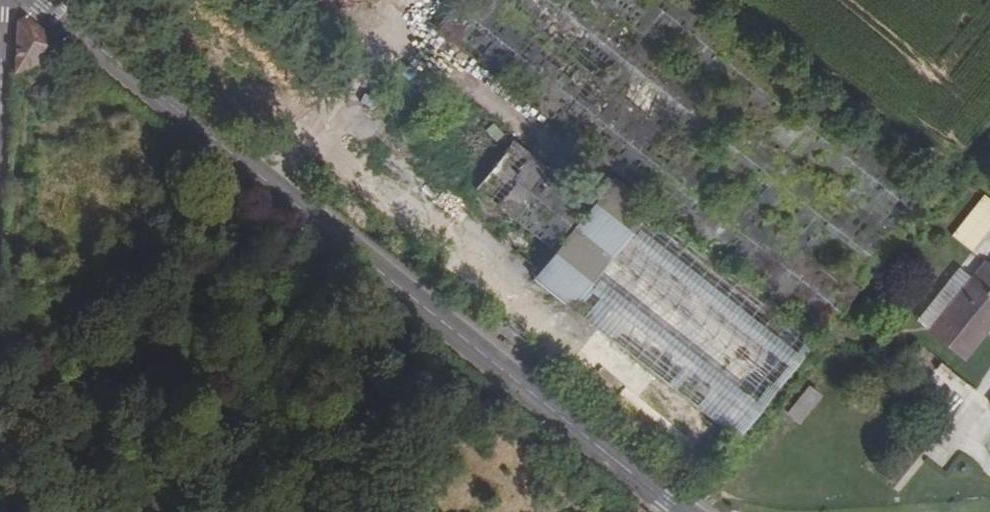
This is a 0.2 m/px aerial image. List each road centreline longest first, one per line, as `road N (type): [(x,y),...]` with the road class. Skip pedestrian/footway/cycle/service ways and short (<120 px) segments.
road 1 (tertiary): [(679,511),(43,0)]

